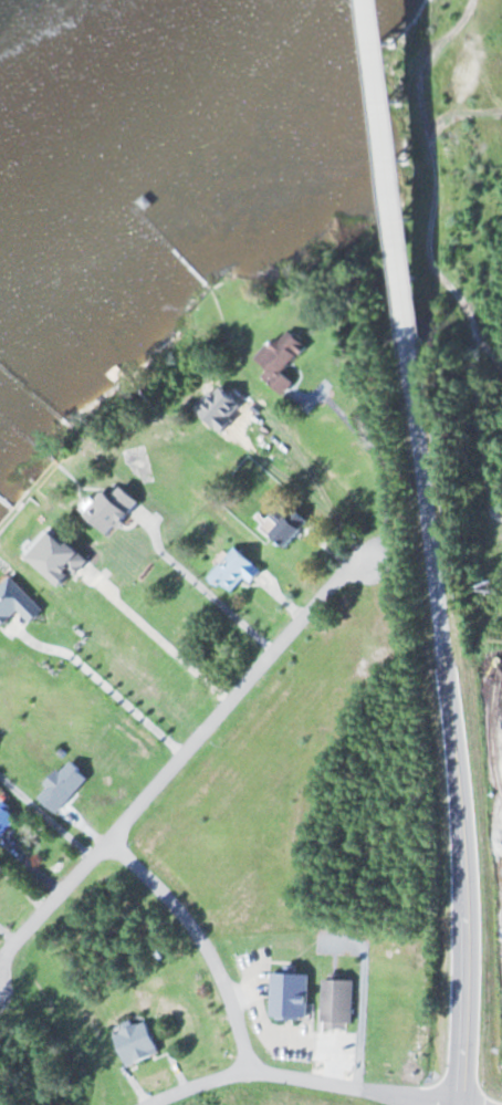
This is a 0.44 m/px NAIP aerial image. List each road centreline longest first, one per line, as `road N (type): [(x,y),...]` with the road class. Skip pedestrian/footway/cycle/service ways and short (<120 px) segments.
road 1 (tertiary): [(412,358),(458,740),(467,921),(461,1104)]
road 2 (residential): [(359,552),(0,957)]
road 3 (tertiary): [(345,0),(412,358)]
road 4 (residential): [(431,1104),(241,1077),(141,1104)]
road 5 (residential): [(100,845),(194,941),(224,1001),(241,1077)]

